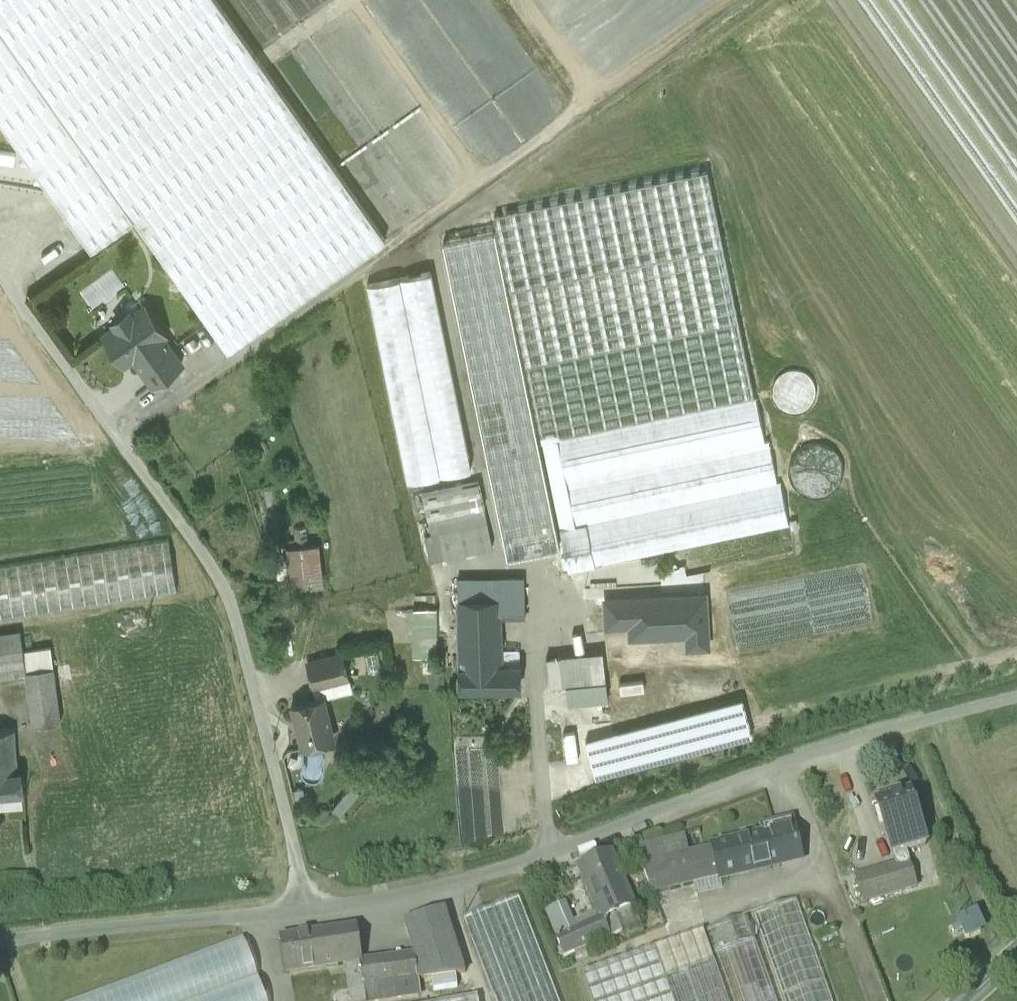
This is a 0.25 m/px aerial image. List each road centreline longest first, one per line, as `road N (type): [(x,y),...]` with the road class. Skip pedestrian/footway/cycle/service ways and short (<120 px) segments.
road 1 (track): [(548,855),(531,644),(549,595)]

